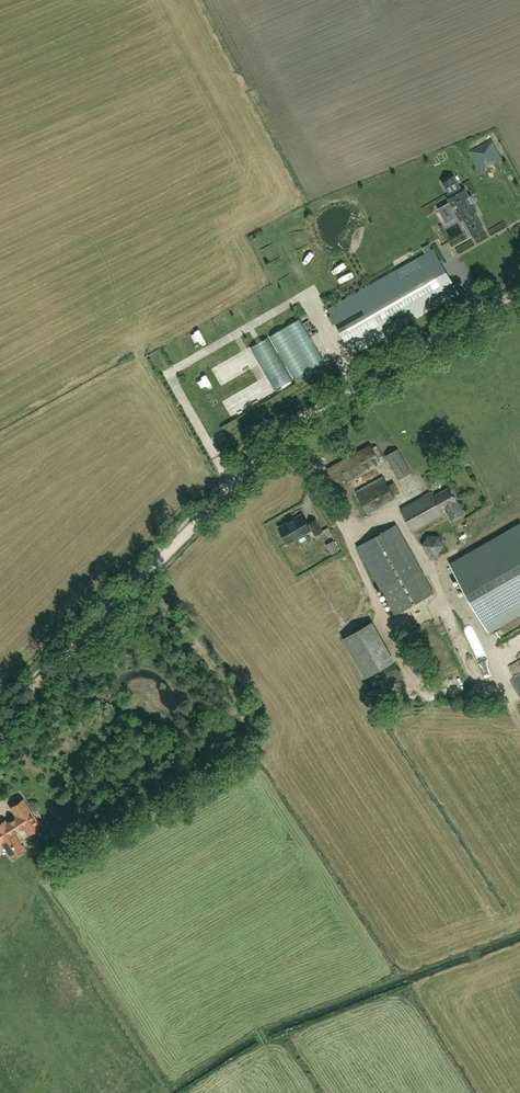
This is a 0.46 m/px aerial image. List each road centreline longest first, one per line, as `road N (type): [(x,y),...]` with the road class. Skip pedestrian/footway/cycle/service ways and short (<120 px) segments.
road 1 (track): [(0,722),(279,439)]
road 2 (unclassified): [(279,439),(519,294)]

